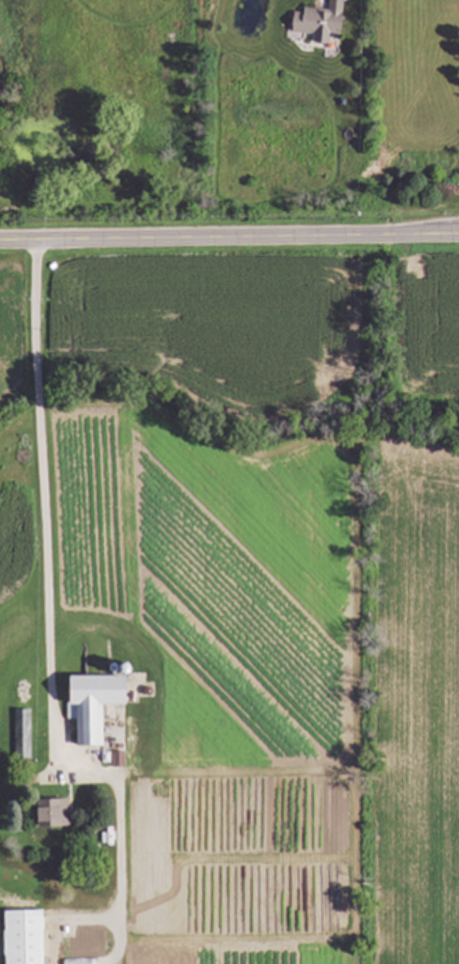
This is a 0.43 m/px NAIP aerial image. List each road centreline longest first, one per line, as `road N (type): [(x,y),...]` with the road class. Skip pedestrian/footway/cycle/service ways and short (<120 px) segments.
road 1 (tertiary): [(458,235),(0,243)]

